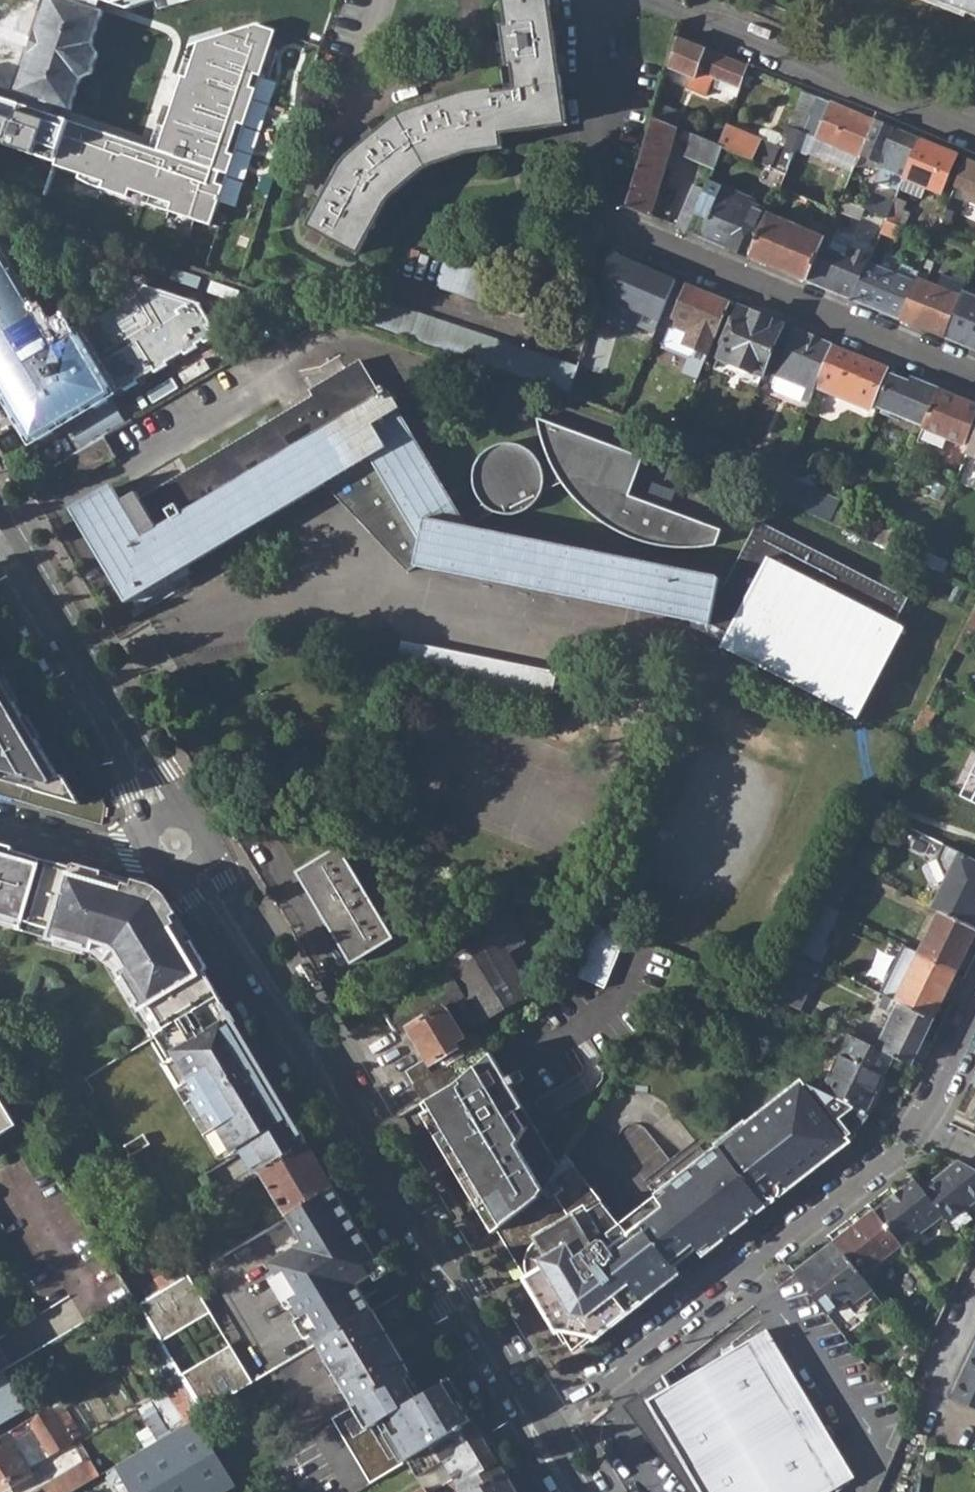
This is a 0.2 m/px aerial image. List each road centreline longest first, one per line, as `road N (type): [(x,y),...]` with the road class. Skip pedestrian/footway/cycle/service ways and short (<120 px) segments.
road 1 (primary): [(179,842),(304,1036),(537,1432)]
road 2 (residential): [(616,0),(599,82),(604,210),(616,226),(974,376)]
road 3 (residential): [(537,1432),(905,1143),(974,1017)]
road 4 (residential): [(635,0),(974,135)]
road 5 (primary): [(0,536),(179,842)]
road 6 (residential): [(179,842),(126,850),(0,818)]

